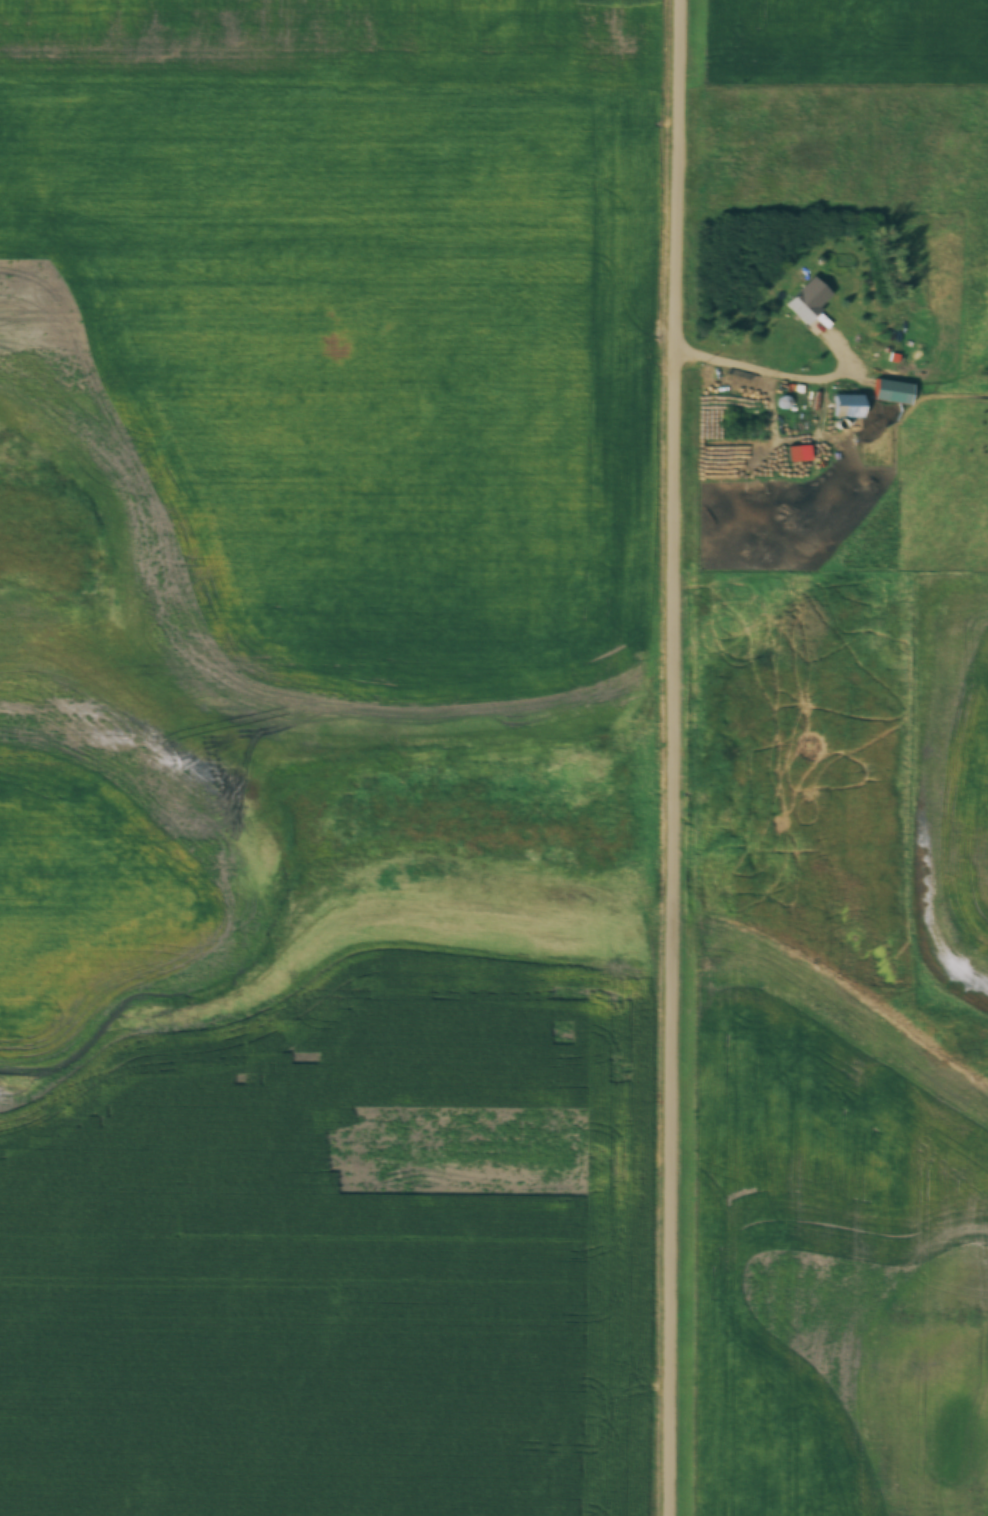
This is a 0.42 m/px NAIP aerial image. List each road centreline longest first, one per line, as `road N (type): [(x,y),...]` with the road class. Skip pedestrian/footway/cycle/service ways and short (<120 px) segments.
road 1 (residential): [(667,1515),(680,0)]

